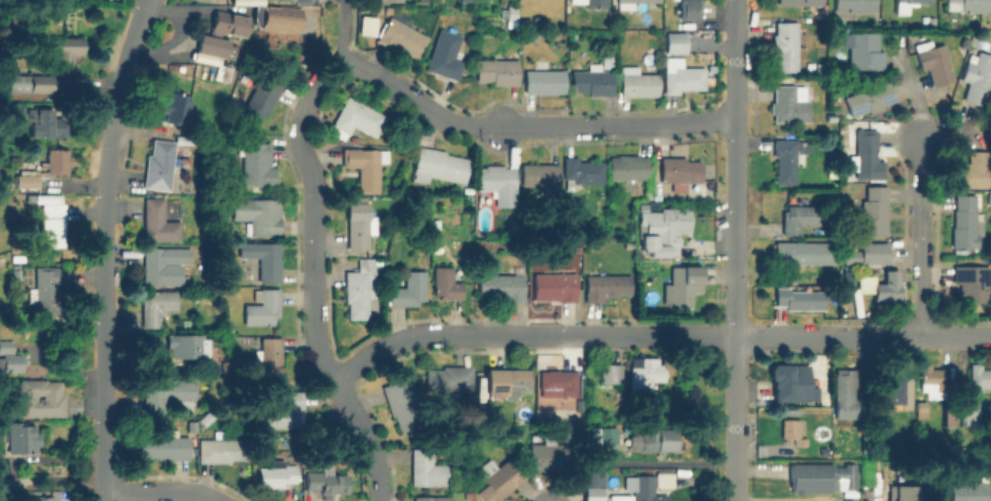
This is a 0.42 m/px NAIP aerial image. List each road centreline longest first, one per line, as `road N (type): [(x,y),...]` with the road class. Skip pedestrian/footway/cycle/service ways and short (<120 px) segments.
road 1 (residential): [(146,0),(117,98),(106,188),(103,500)]
road 2 (residential): [(735,0),(736,500)]
road 3 (residential): [(335,59),(463,125),(652,127),(735,119)]
road 4 (residential): [(639,336),(990,337)]
road 5 (residential): [(335,59),(299,132),(315,188),(314,338),(335,382)]
road 6 (residential): [(335,382),(378,352),(423,336),(563,337)]
road 7 (residential): [(923,337),(922,135)]
road 8 (residential): [(335,382),(372,448),(378,500)]

